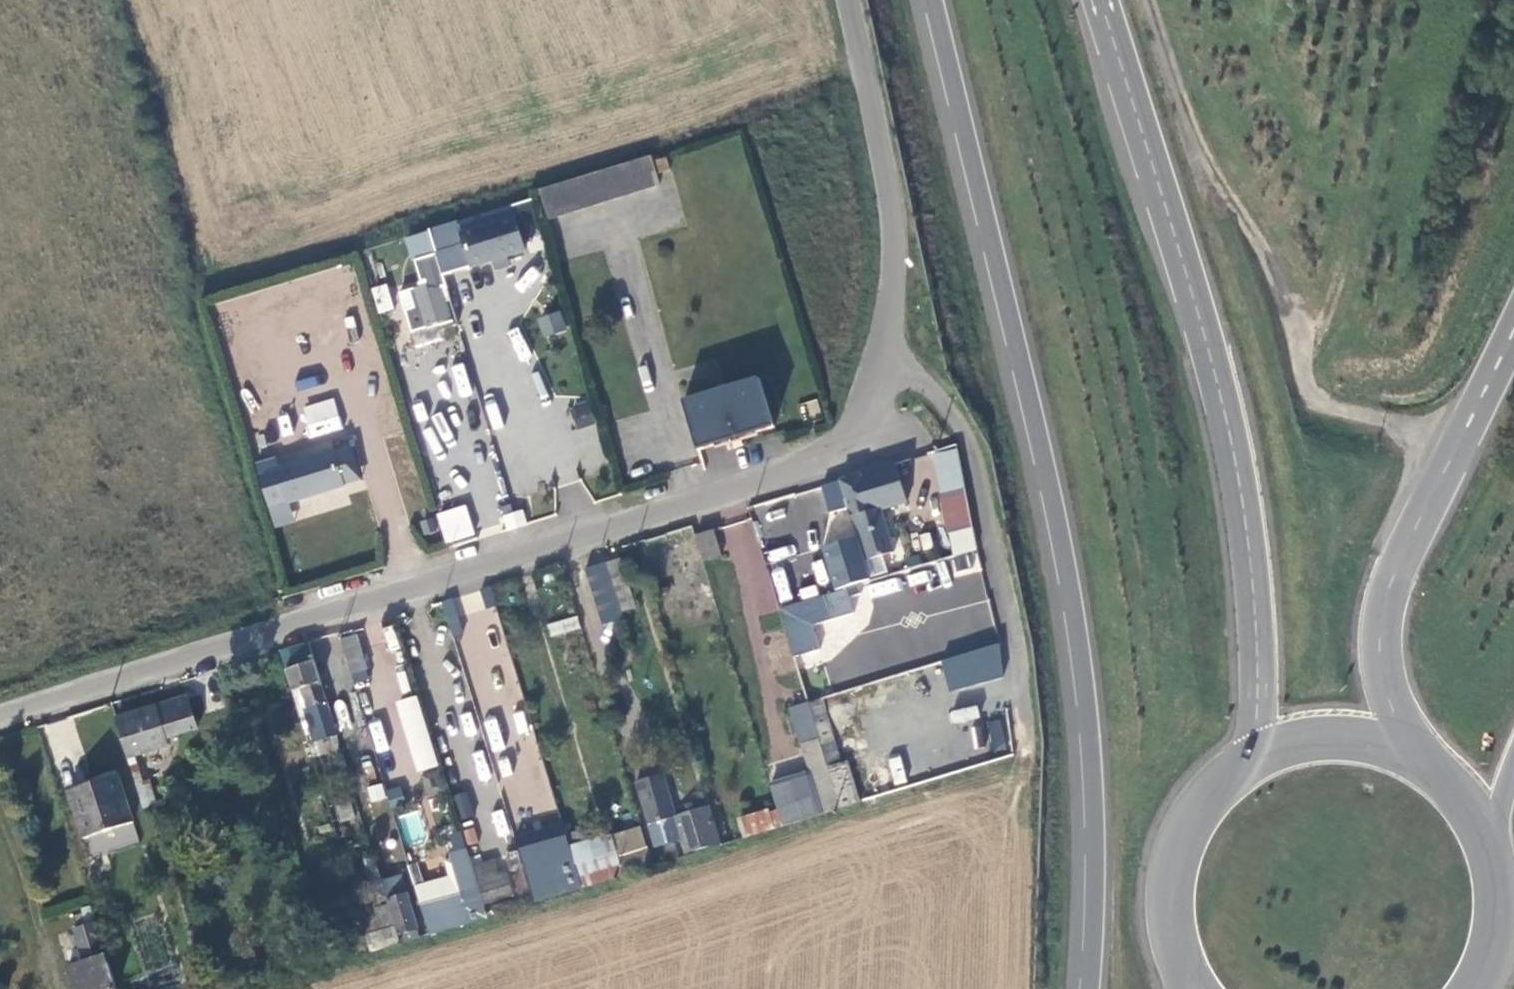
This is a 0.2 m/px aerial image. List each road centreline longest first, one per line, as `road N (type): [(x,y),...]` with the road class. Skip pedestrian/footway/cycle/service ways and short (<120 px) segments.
road 1 (unclassified): [(0,716),(753,478),(829,450),(853,433),(883,356),(894,260),(886,172),(848,0)]
road 2 (trunk): [(933,0),(1075,614),(1092,751),(1089,988)]
road 3 (primary): [(1101,0),(1201,322),(1241,488),(1258,665),(1256,730),(1245,762)]
road 4 (track): [(1150,0),(1213,166),(1274,266),(1313,396),(1340,415),(1386,425),(1452,457)]
road 5 (primary): [(1430,765),(1386,681),(1385,606),(1513,330)]
road 6 (track): [(883,356),(918,374),(962,418),(978,454),(1017,639),(1029,749)]
road 7 (primary): [(1245,762),(1196,811),(1176,853),(1170,922),(1182,967)]
road 8 (primary): [(1430,765),(1380,741),(1324,736),(1245,762)]
road 9 (primary): [(1478,988),(1500,933),(1498,860)]

